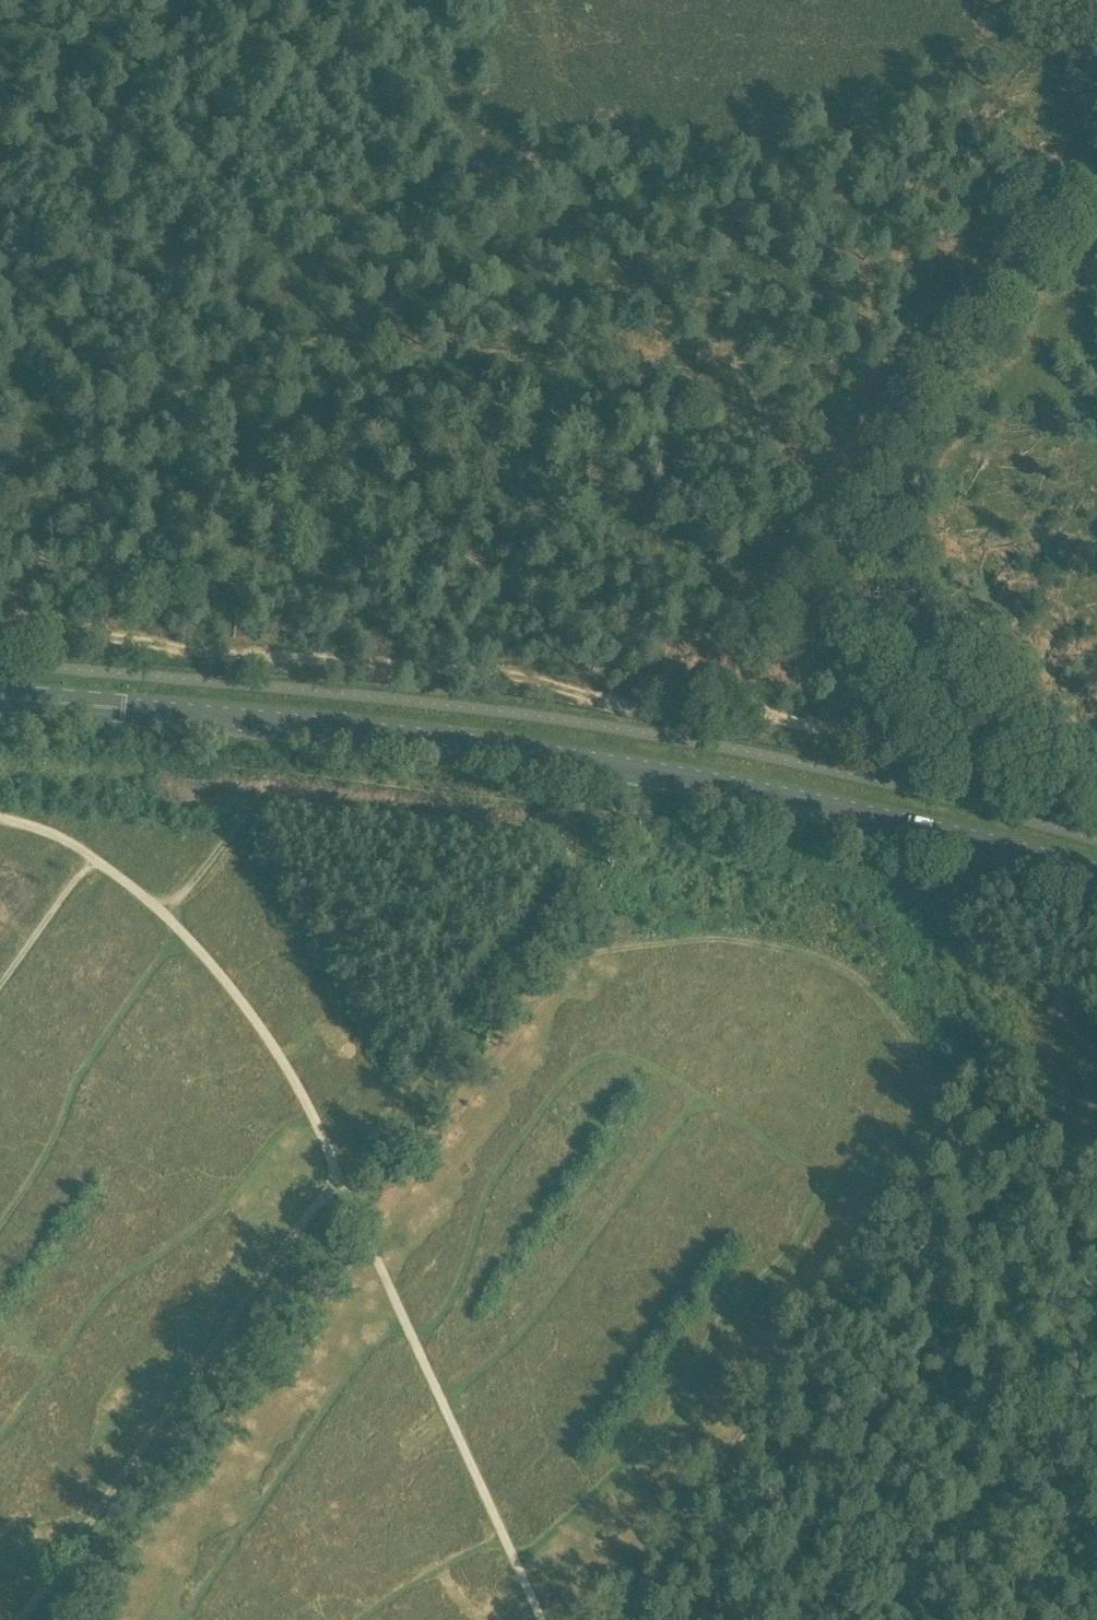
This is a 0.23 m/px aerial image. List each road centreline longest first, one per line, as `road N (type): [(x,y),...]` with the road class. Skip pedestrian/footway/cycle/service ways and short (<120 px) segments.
road 1 (track): [(1096,787),(763,702),(724,662),(690,659),(636,696),(187,643),(0,605)]
road 2 (primary): [(1096,876),(660,775),(404,737),(0,699)]
road 3 (track): [(93,858),(162,913),(282,1061),(541,1619)]
road 4 (track): [(162,913),(245,822),(282,807),(532,847),(571,868),(573,877),(423,1082),(337,1174)]
road 5 (track): [(613,1619),(950,1137)]
road 6 (track): [(950,1137),(945,1099),(892,1015),(843,968),(804,954),(684,940),(541,962),(499,979)]
road 7 (track): [(19,1619),(337,1174)]
road 8 (track): [(0,986),(93,858)]

